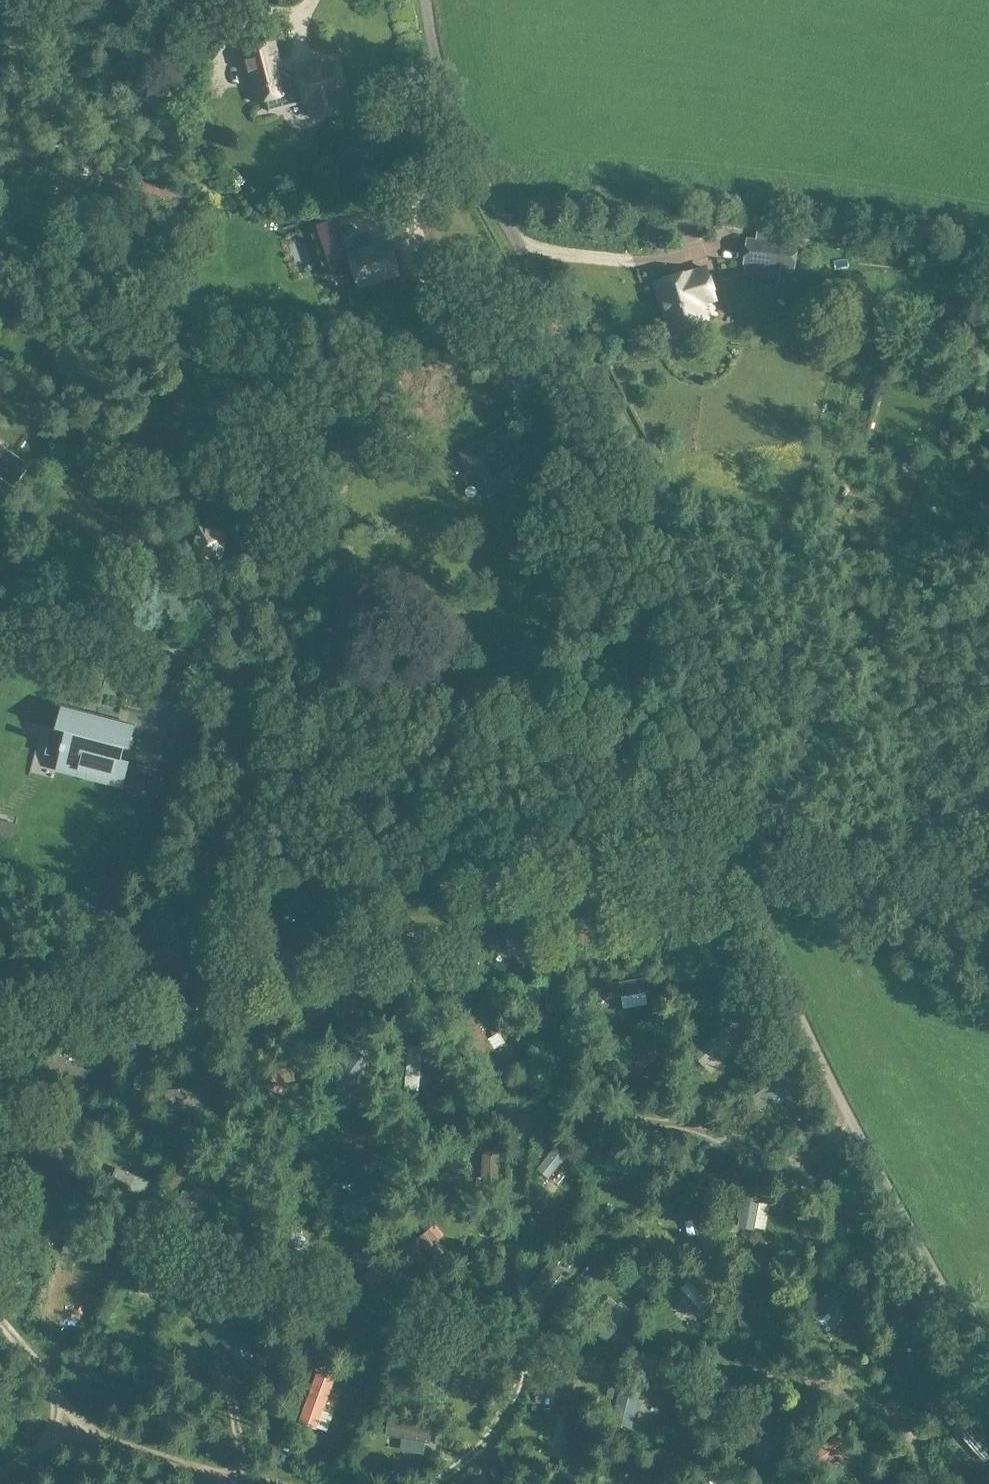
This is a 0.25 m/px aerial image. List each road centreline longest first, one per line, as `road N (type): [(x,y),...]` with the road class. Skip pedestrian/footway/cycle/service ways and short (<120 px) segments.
road 1 (track): [(850,1120),(827,1147),(789,1158),(743,1149),(683,1121),(495,1111),(332,1148),(172,1132),(143,1116),(121,991),(129,955),(186,868),(219,833),(268,804),(304,800),(439,832),(540,841),(623,873),(717,874),(753,863)]
road 2 (unclassified): [(988,1391),(784,982),(760,913),(727,717),(666,508),(464,144),(437,74),(424,0)]
road 3 (track): [(738,773),(538,760),(0,609)]
road 4 (track): [(432,1483),(485,1448),(523,1374),(622,1367),(783,1374),(862,1394),(910,1431),(924,1483)]
road 5 (track): [(747,821),(792,834),(988,967)]
road 6 (track): [(0,1474),(36,1451),(88,1439),(261,1483)]
road 7 (track): [(523,1374),(507,1300),(523,1113)]
road 8 (track): [(0,1090),(37,1018),(97,988),(121,991)]
road 9 (track): [(0,905),(129,955)]

